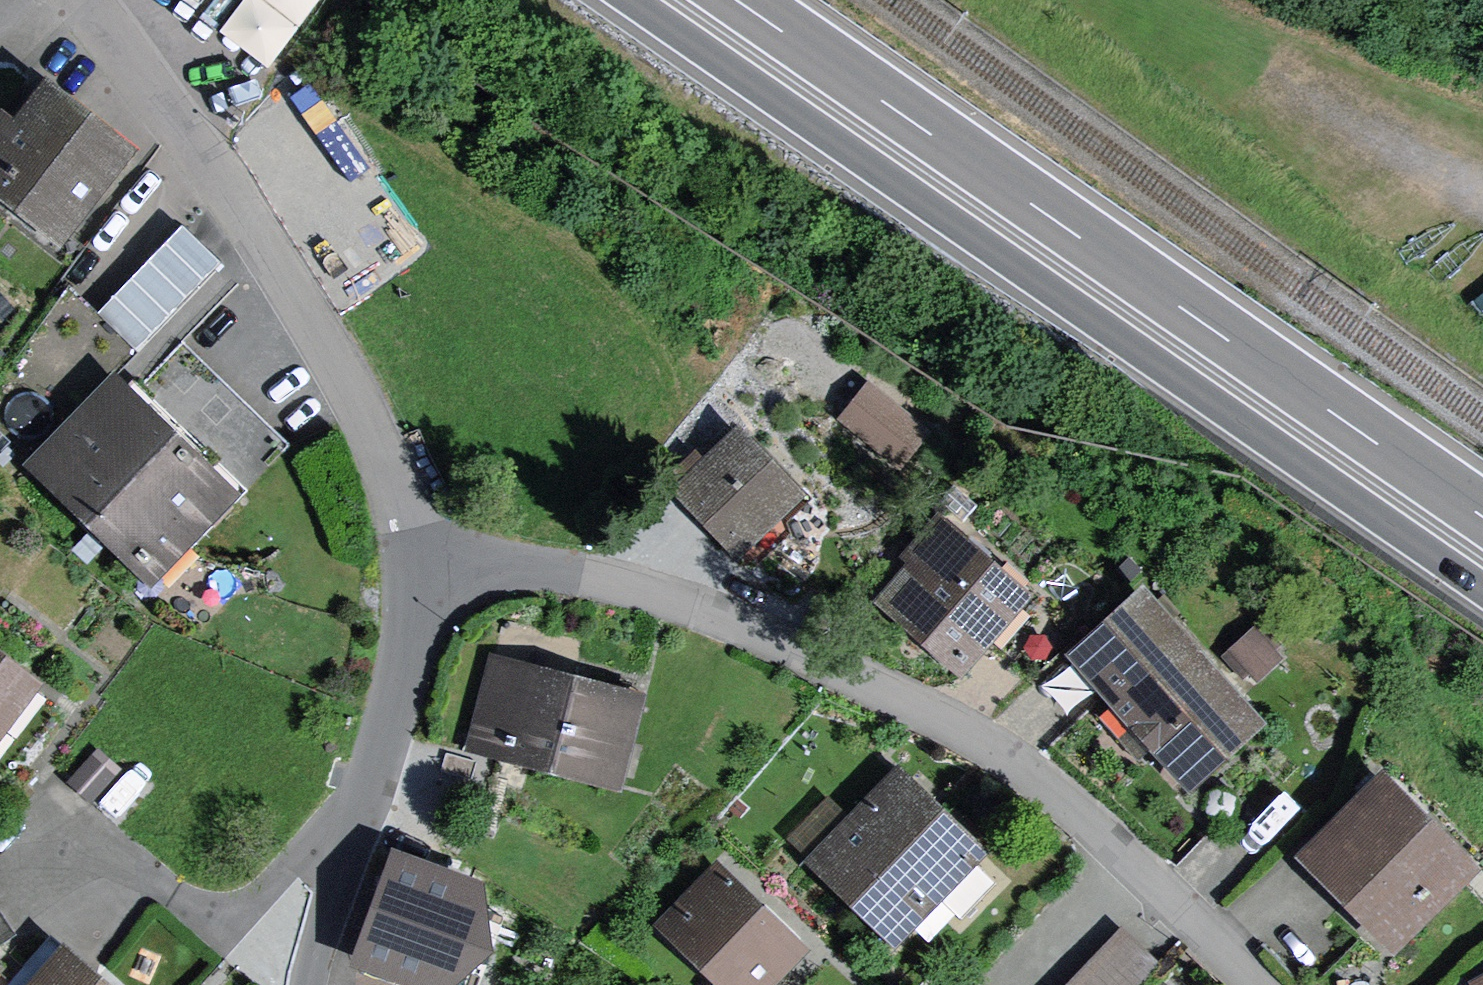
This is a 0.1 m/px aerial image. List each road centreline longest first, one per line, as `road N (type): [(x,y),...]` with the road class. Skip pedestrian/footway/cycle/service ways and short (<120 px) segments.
road 1 (trunk): [(631,0),(1482,589)]
road 2 (residential): [(397,551),(551,569),(659,594),(884,689),(974,736),(1056,796),(1257,984)]
road 3 (trunk): [(1482,516),(736,0)]
road 4 (residential): [(93,0),(353,402),(393,507),(397,551)]
road 5 (residential): [(397,551),(401,594),(386,684),(353,829),(311,962),(312,984)]

